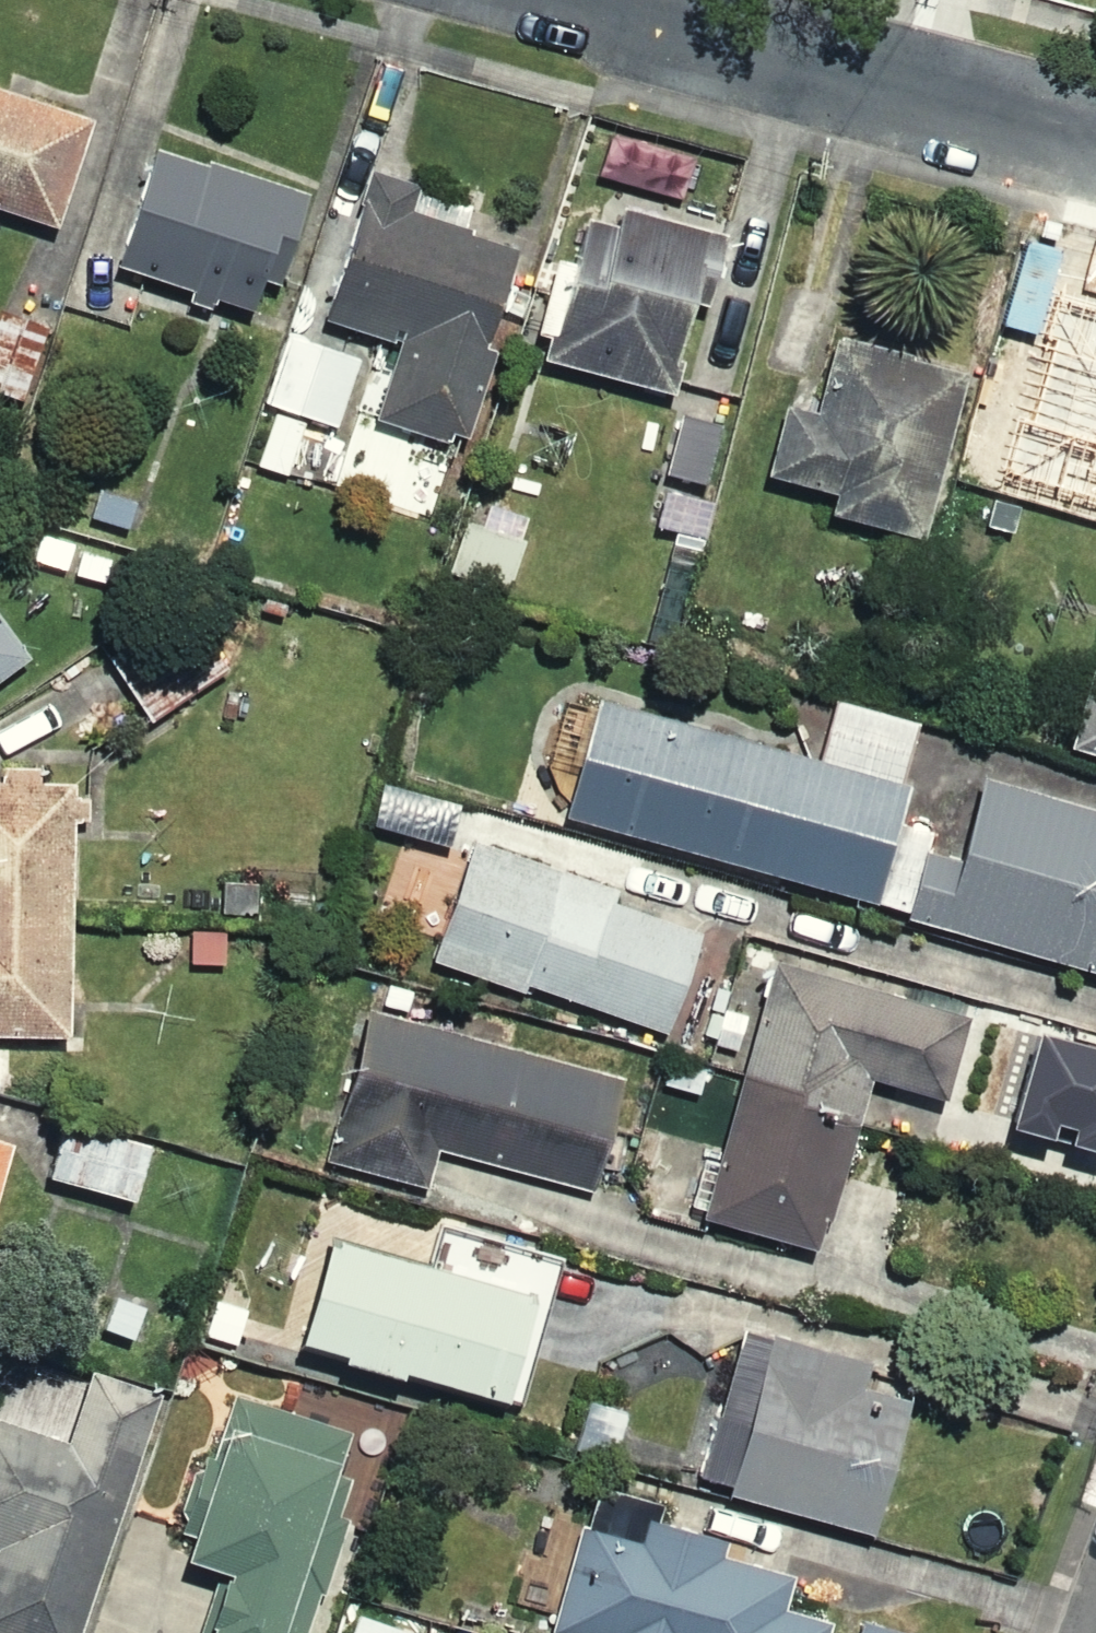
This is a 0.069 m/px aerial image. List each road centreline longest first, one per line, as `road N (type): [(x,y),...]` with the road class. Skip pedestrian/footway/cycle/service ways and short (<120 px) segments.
road 1 (residential): [(1095,160),(545,0)]

